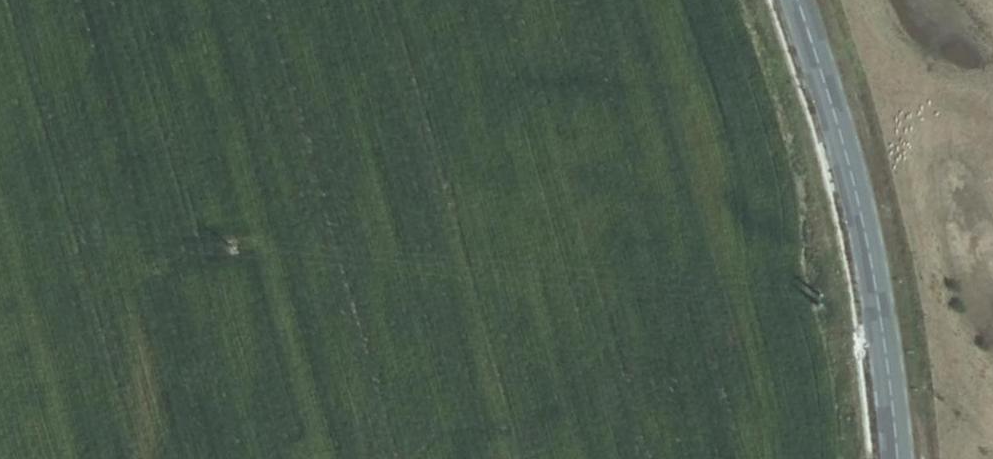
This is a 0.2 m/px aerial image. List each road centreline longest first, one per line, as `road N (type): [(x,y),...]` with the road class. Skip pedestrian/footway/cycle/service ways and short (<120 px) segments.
road 1 (tertiary): [(794,0),(848,161),(882,336),(893,458)]

